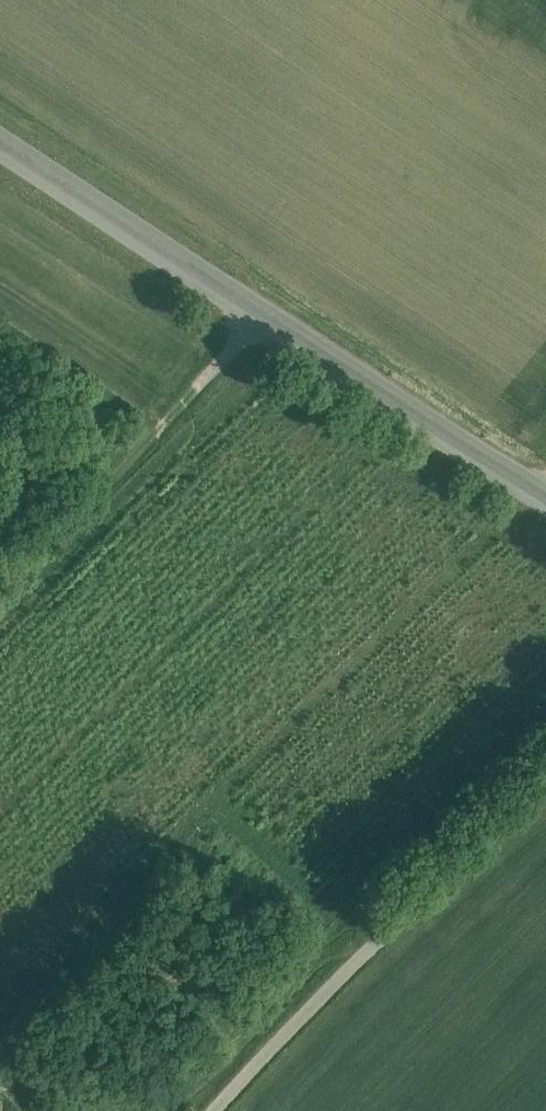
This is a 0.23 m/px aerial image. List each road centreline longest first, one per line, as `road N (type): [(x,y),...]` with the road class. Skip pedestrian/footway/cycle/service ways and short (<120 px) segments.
road 1 (unclassified): [(545,510),(0,144)]
road 2 (unclassified): [(545,788),(314,1003),(218,1110)]
road 3 (track): [(264,321),(0,591)]

